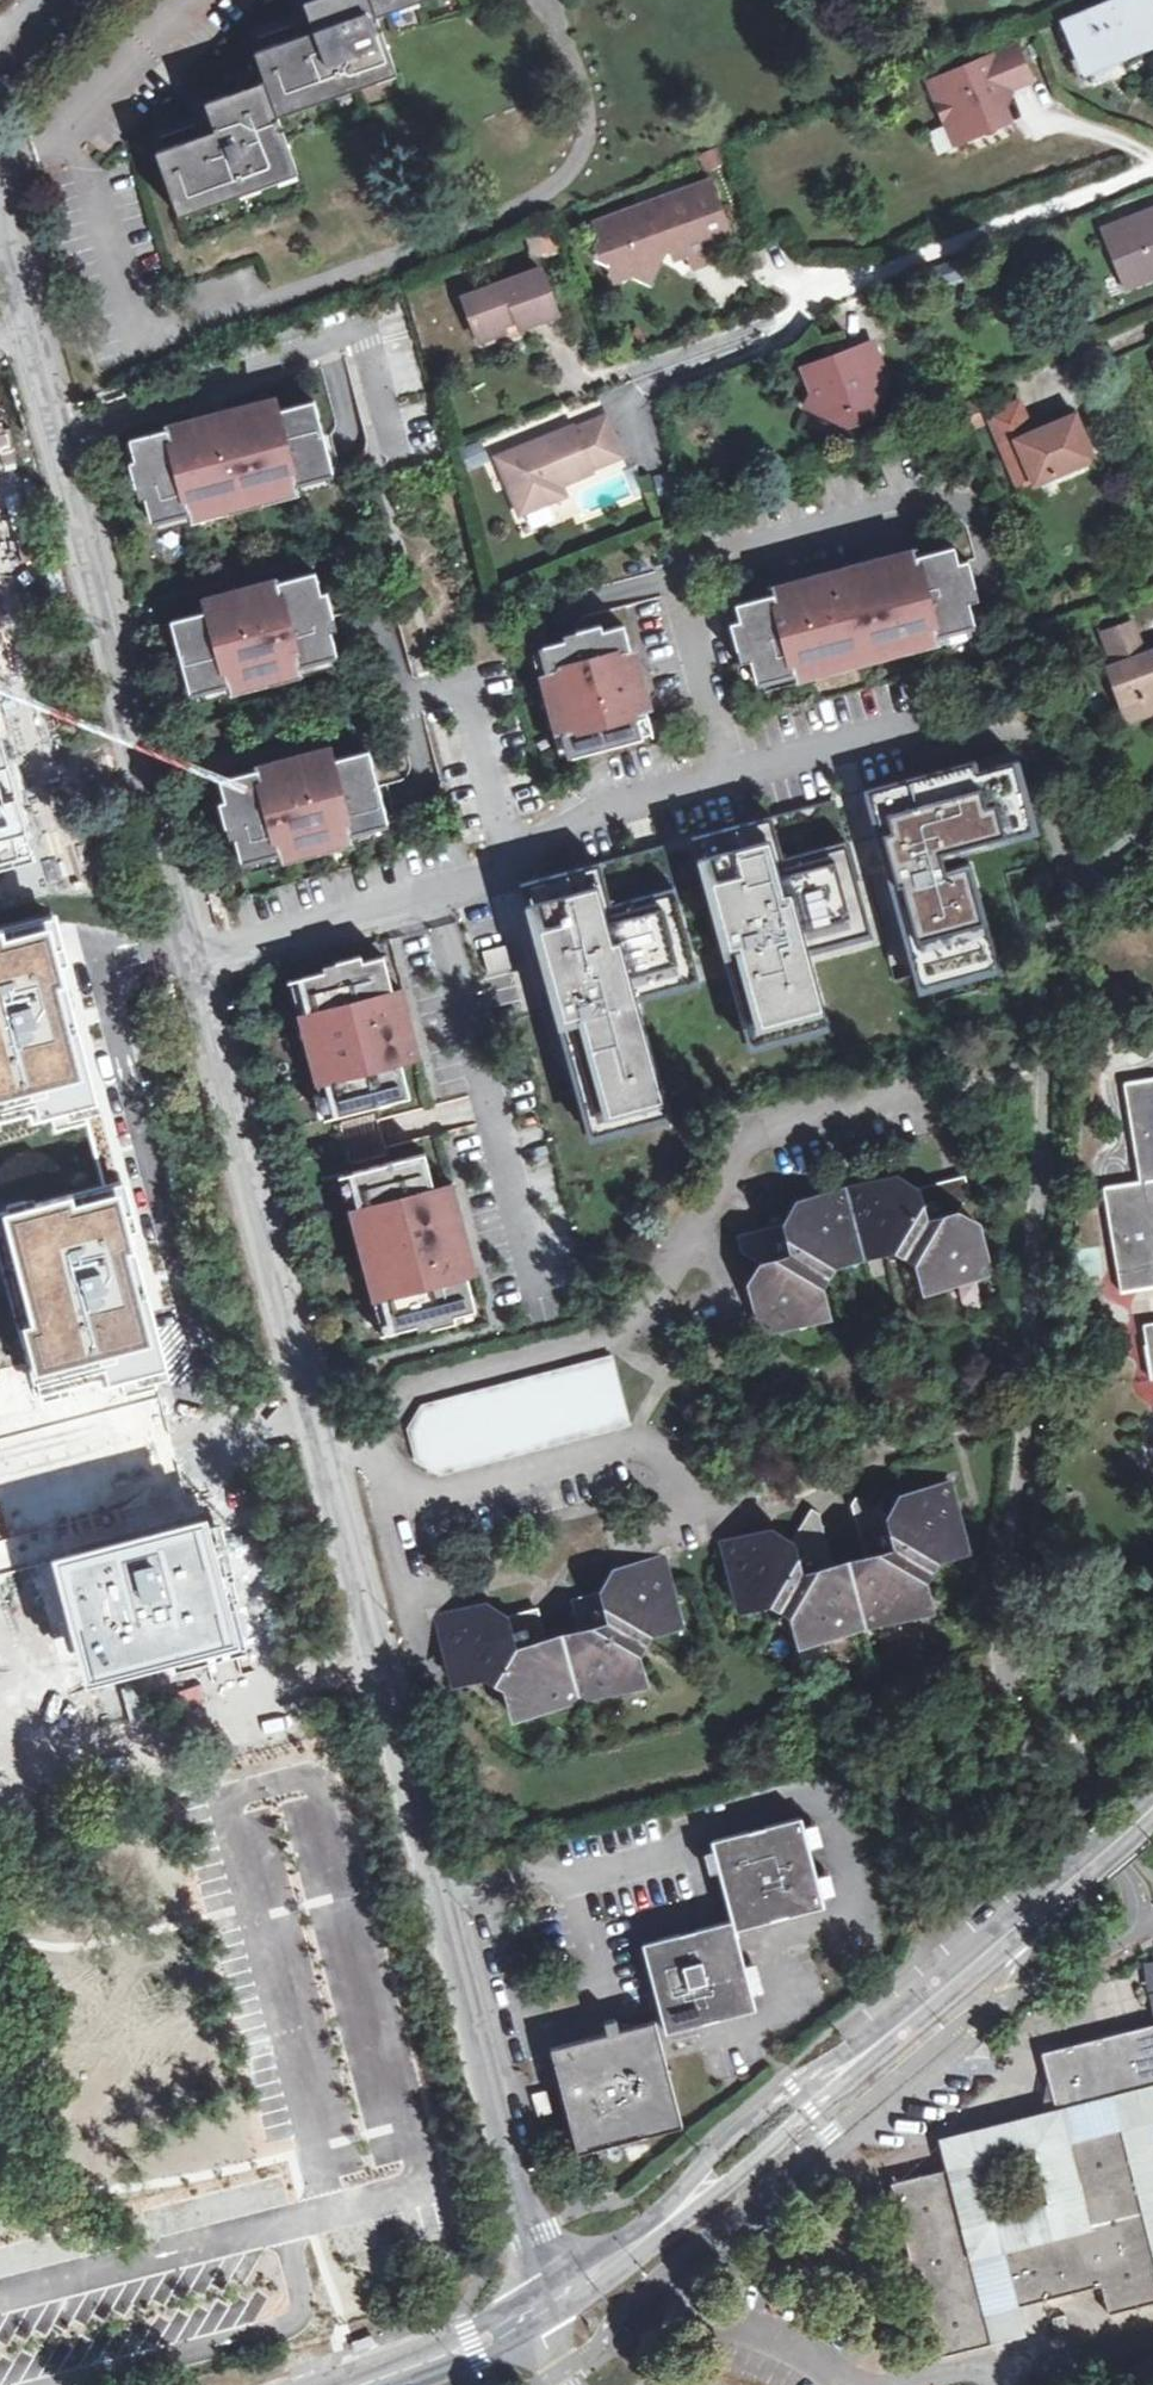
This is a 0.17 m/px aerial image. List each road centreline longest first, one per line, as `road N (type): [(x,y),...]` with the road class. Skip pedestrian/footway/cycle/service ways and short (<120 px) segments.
road 1 (unclassified): [(194,954),(515,2190),(552,2301)]
road 2 (residential): [(904,725),(562,828),(495,874),(194,954)]
road 3 (residential): [(1152,170),(653,370)]
road 4 (unclassified): [(18,305),(137,744)]
road 5 (tertiary): [(862,2054),(1152,1801)]
road 6 (residential): [(0,462),(71,760),(137,744)]
road 7 (tertiary): [(862,2054),(823,2069),(708,2161),(670,2216)]
road 8 (tertiary): [(670,2216),(727,2183),(842,2086),(862,2054)]
road 9 (unclassified): [(137,744),(194,954)]
road 10 (tertiary): [(352,2384),(468,2346),(529,2315)]
road 11 (tertiary): [(552,2301),(670,2216)]

